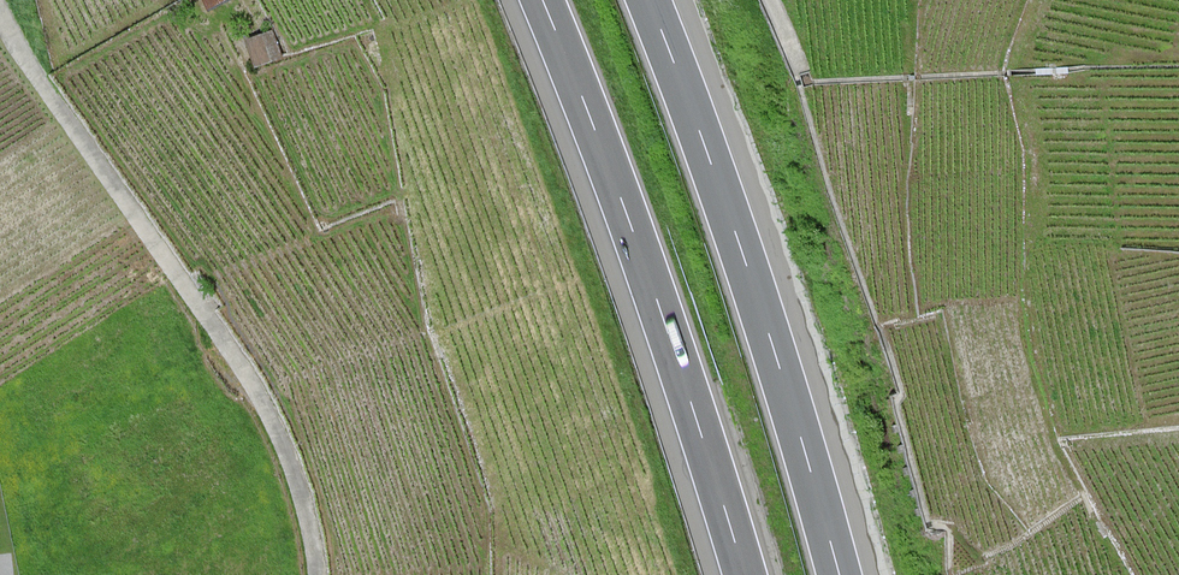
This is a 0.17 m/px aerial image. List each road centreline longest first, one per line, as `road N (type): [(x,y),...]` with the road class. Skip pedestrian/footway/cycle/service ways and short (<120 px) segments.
road 1 (track): [(0,20),(259,392),(297,475),(315,574)]
road 2 (motorway): [(543,0),(632,224),(746,574)]
road 3 (motorway): [(840,574),(751,278),(650,0)]

